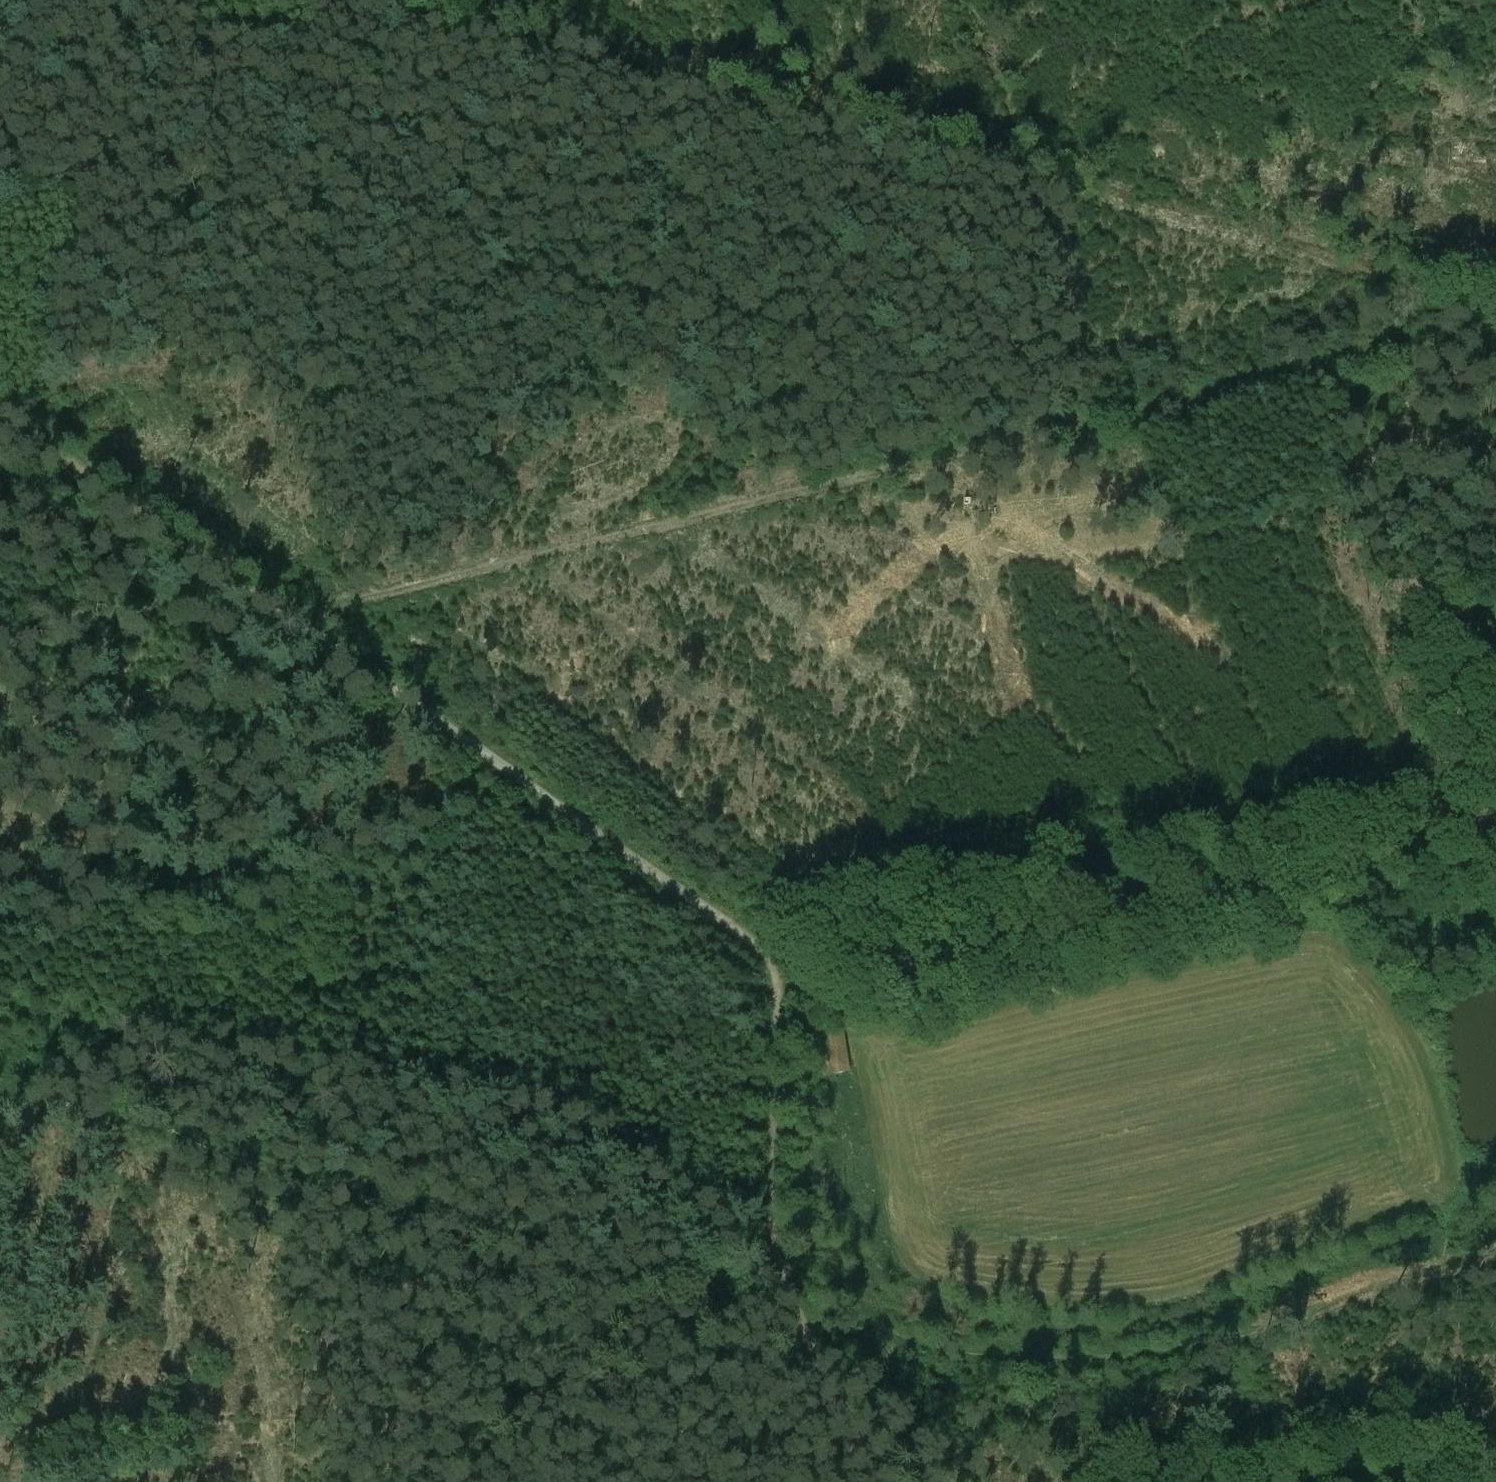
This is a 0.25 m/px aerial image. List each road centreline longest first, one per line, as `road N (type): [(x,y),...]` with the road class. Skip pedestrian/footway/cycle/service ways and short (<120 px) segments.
road 1 (track): [(0,407),(790,972),(773,1203),(783,1269),(865,1481)]

